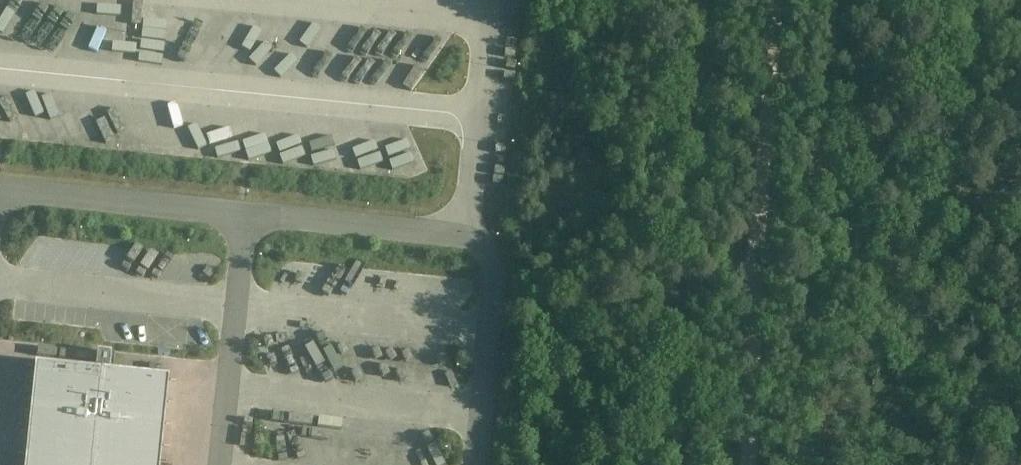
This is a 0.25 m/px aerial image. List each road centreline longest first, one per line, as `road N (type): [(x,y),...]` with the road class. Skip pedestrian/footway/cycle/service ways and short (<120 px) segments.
road 1 (track): [(776,0),(746,464)]

